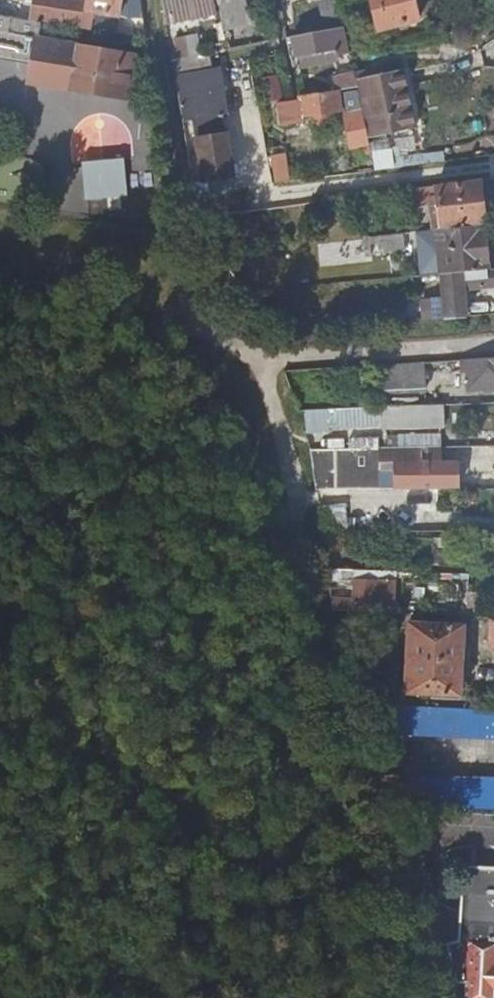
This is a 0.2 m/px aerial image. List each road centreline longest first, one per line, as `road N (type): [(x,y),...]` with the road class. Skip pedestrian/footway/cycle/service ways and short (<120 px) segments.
road 1 (track): [(182,243),(181,286),(191,313),(243,351),(277,357),(493,341)]
road 2 (track): [(277,357),(270,384),(296,506),(292,574),(301,591),(318,595)]

